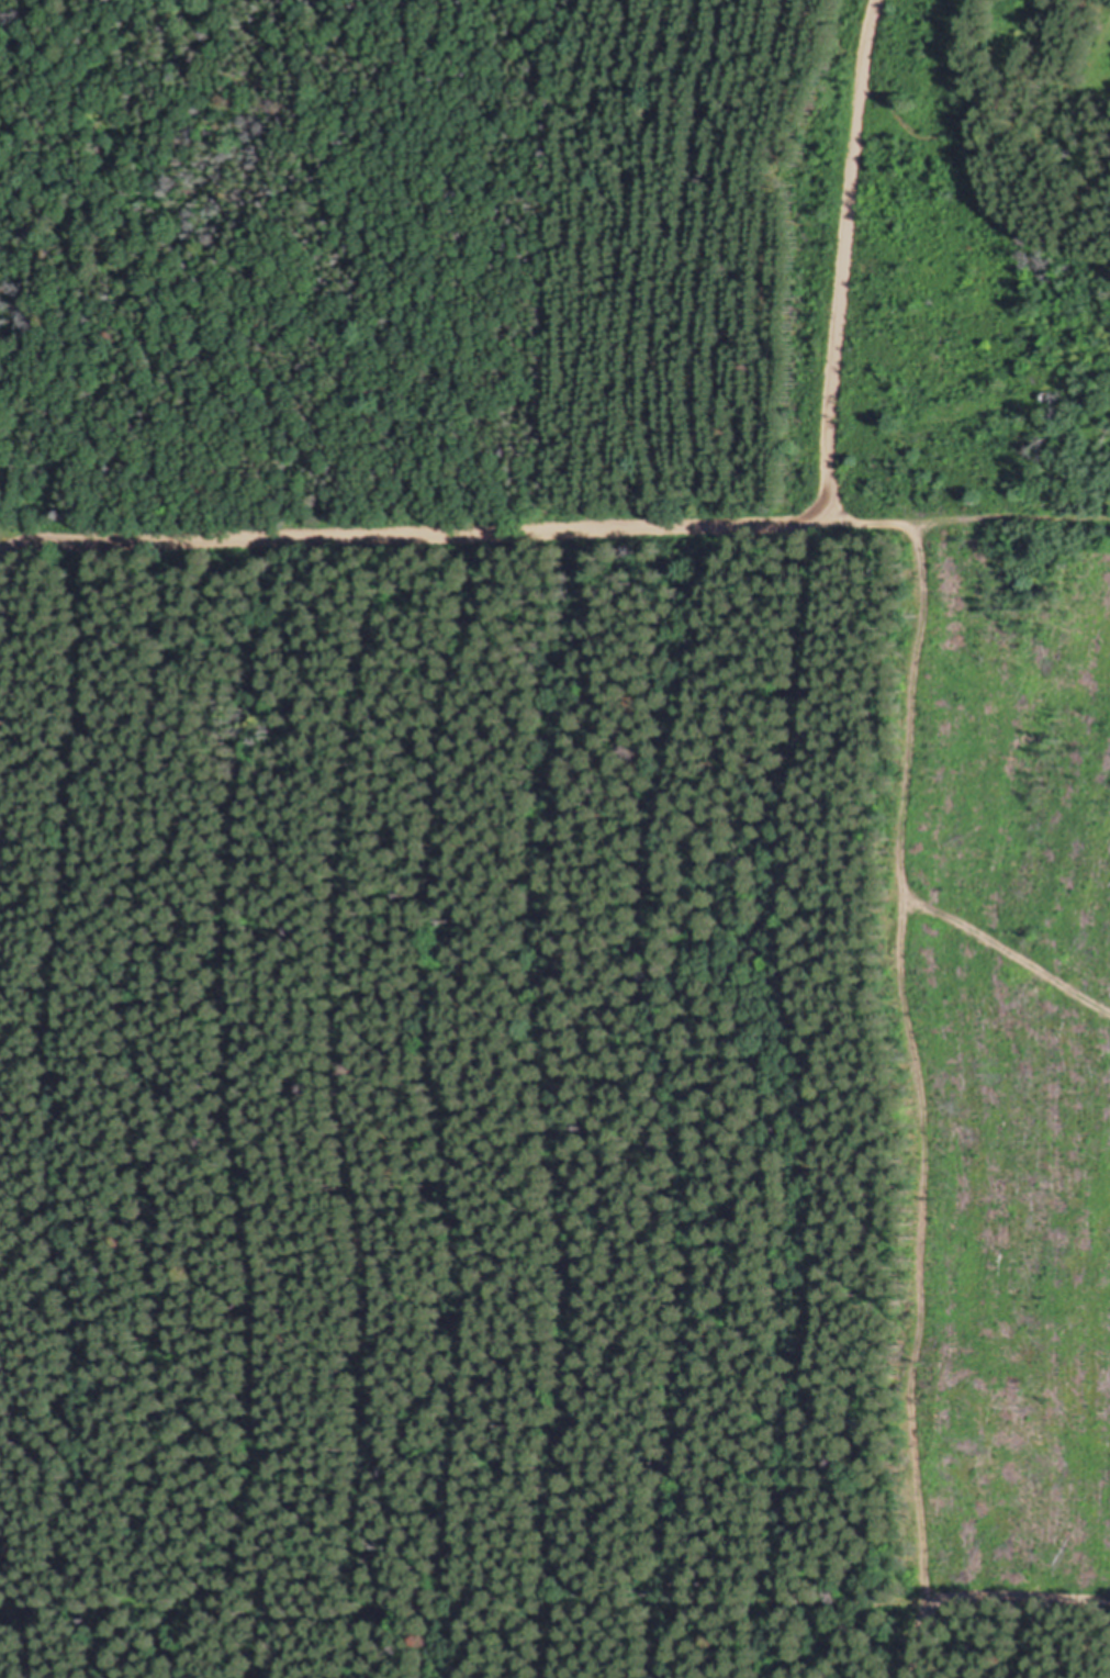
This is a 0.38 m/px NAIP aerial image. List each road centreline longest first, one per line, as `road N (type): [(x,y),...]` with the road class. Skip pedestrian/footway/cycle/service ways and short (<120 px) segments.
road 1 (residential): [(879,0),(841,306),(825,523),(82,534),(30,539),(4,560),(0,578)]
road 2 (track): [(0,1612),(1109,1597)]
road 3 (track): [(1109,1010),(906,898)]

